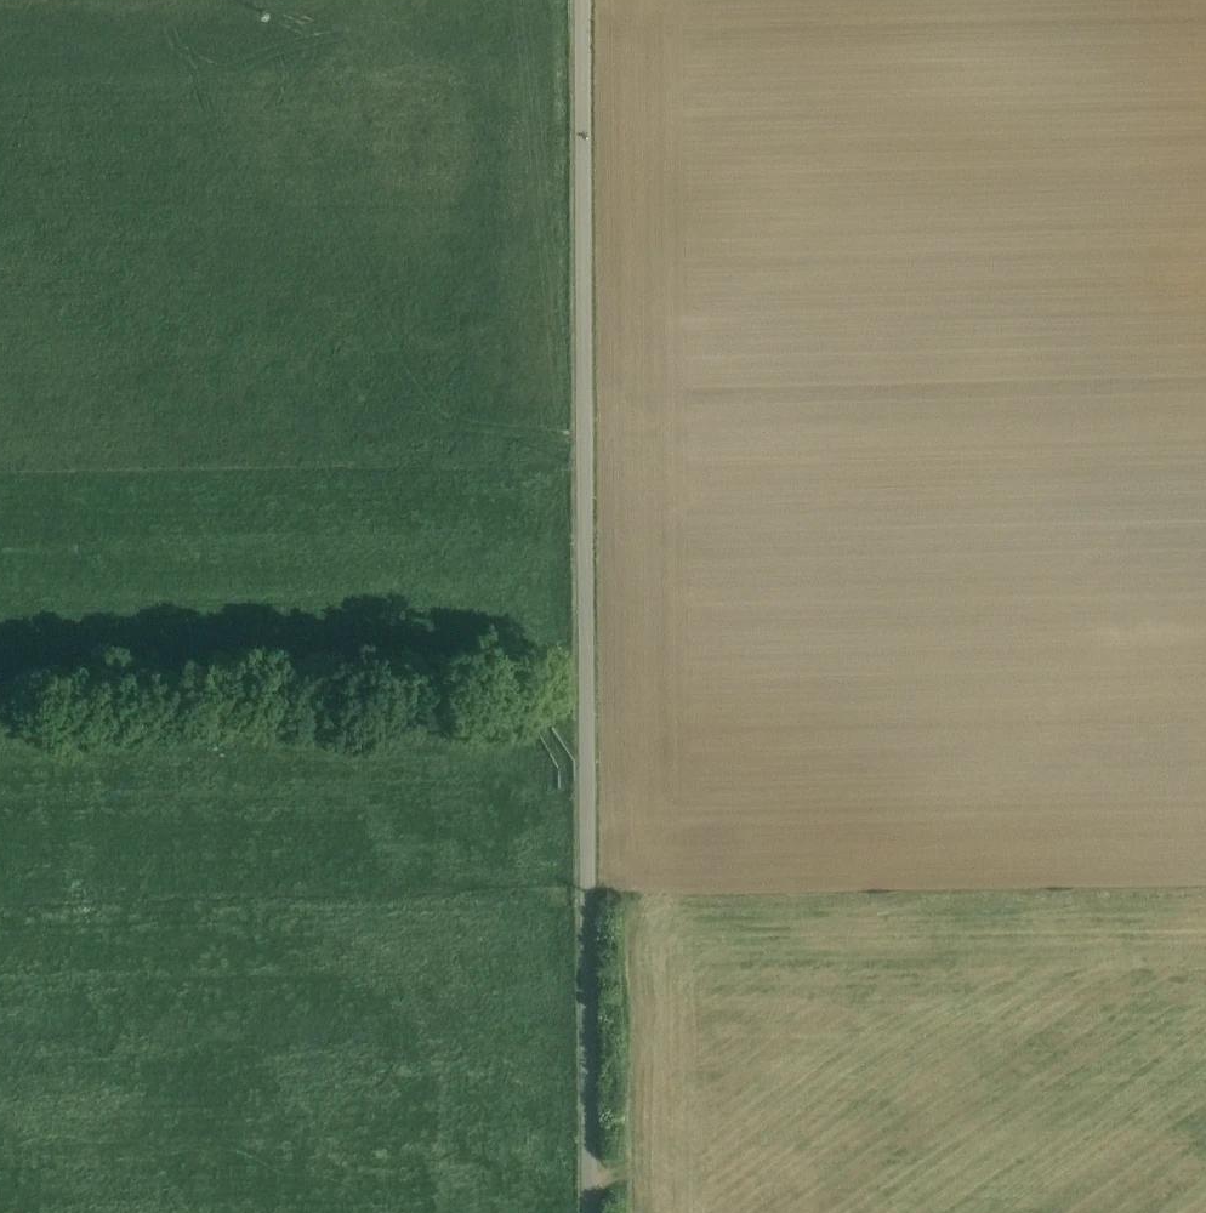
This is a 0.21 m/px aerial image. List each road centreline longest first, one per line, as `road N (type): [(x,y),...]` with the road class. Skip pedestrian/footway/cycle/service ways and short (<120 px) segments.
road 1 (unclassified): [(581,0),(590,1212)]

